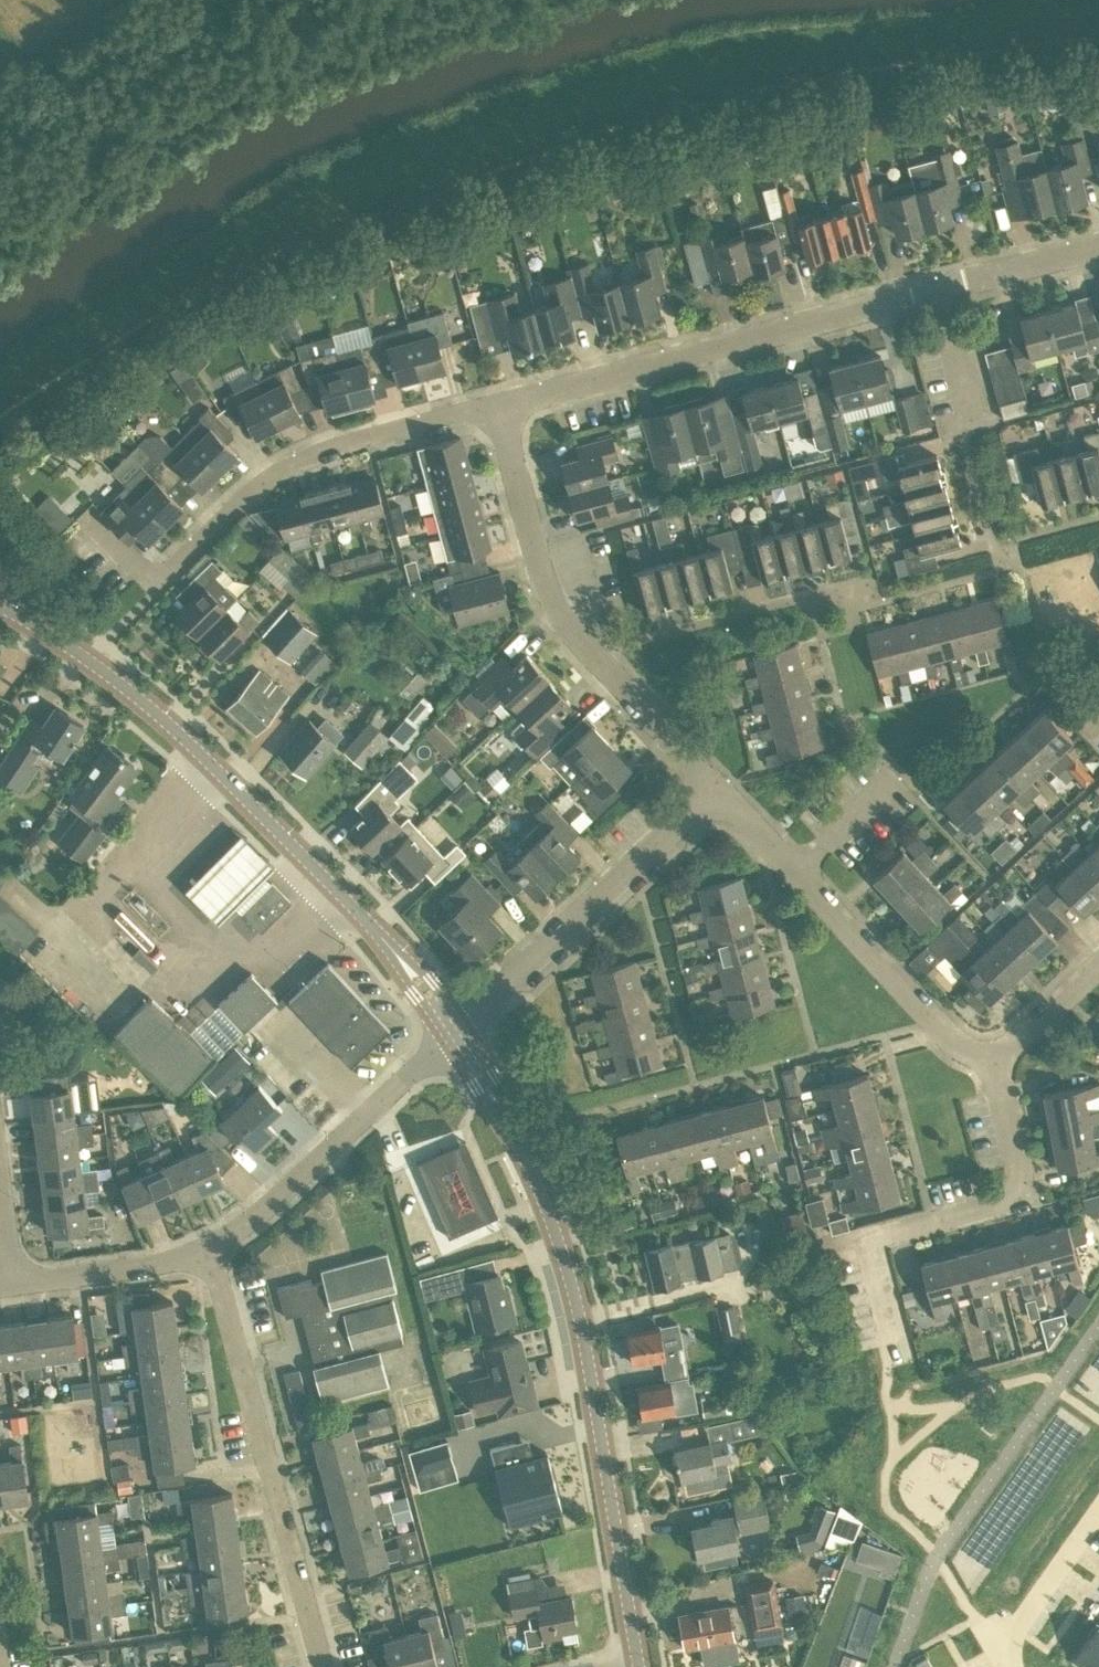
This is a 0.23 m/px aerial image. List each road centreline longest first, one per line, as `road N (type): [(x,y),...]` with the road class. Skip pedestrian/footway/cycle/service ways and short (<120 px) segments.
road 1 (secondary): [(641,1666),(556,1232),(522,1148),(451,1032)]
road 2 (secondary): [(451,1032),(395,951),(236,790),(93,659),(0,603)]
road 3 (residential): [(1098,244),(497,409)]
road 4 (residential): [(91,524),(156,583),(257,483),(290,464),(497,409)]
road 5 (residential): [(497,409),(538,568),(562,618),(719,788)]
road 6 (residential): [(326,1666),(210,1252)]
road 7 (residential): [(892,1336),(868,1237),(1021,1201),(993,1059)]
road 8 (residential): [(451,1032),(719,788)]
road 9 (residential): [(210,1252),(250,1227),(451,1032)]
road 10 (residential): [(796,873),(933,1023),(963,1051),(993,1059)]
road 11 (residential): [(16,1281),(210,1252)]
road 12 (residential): [(1098,1514),(1013,1636),(1012,1666)]
road 13 (residential): [(796,873),(905,774)]
road 14 (residential): [(993,1059),(1098,966)]

